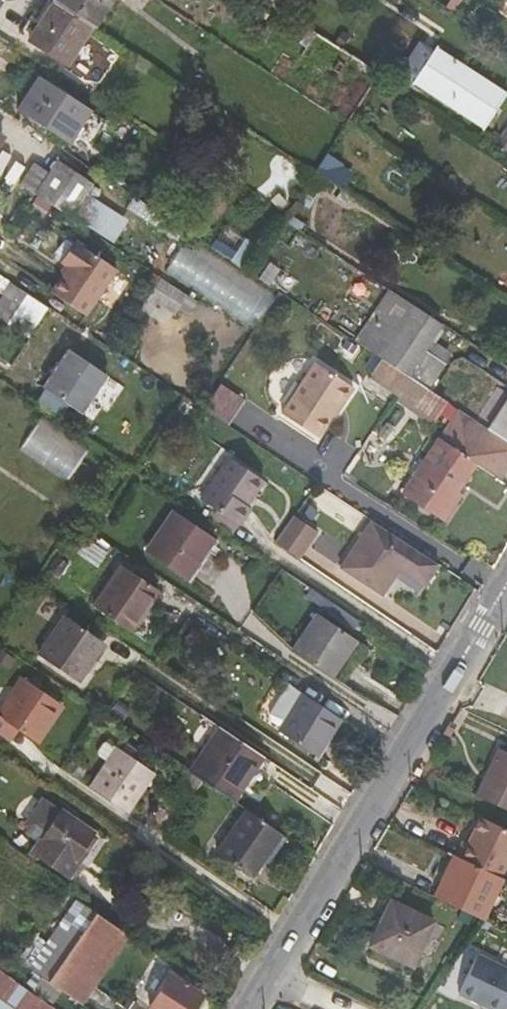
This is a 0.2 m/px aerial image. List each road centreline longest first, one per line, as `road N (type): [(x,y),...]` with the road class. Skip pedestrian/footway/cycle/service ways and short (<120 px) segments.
road 1 (secondary): [(506,586),(249,1008)]

